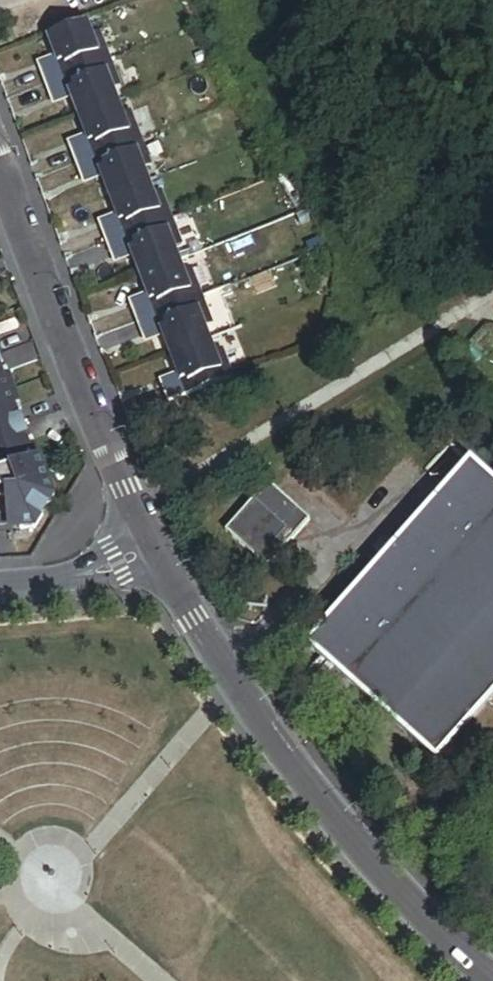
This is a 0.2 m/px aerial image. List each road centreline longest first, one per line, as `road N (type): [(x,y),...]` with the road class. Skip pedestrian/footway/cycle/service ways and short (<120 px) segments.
road 1 (residential): [(157,564),(247,707),(375,871),(492,980)]
road 2 (residential): [(0,155),(157,564)]
road 3 (residential): [(0,586),(157,564)]

